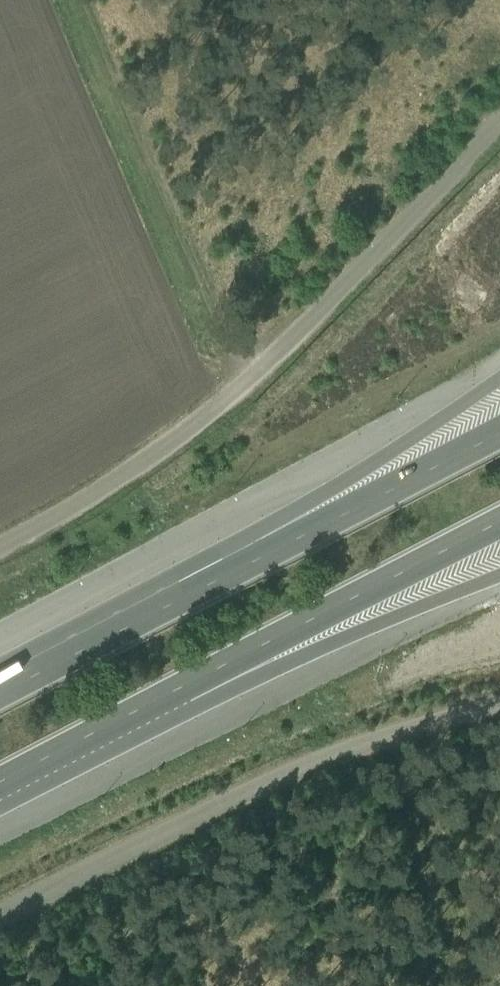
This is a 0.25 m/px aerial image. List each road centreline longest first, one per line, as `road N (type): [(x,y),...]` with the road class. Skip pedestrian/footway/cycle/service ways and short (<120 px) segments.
road 1 (unclassified): [(499,126),(254,379),(94,494),(0,543)]
road 2 (motorway): [(203,672),(499,519)]
road 3 (motorway): [(266,546),(0,685)]
road 4 (motorway): [(499,373),(316,487),(266,546)]
road 5 (motorway): [(499,424),(266,546)]
road 6 (motorway): [(203,672),(240,682),(444,595)]
road 7 (motorway): [(0,780),(203,672)]

